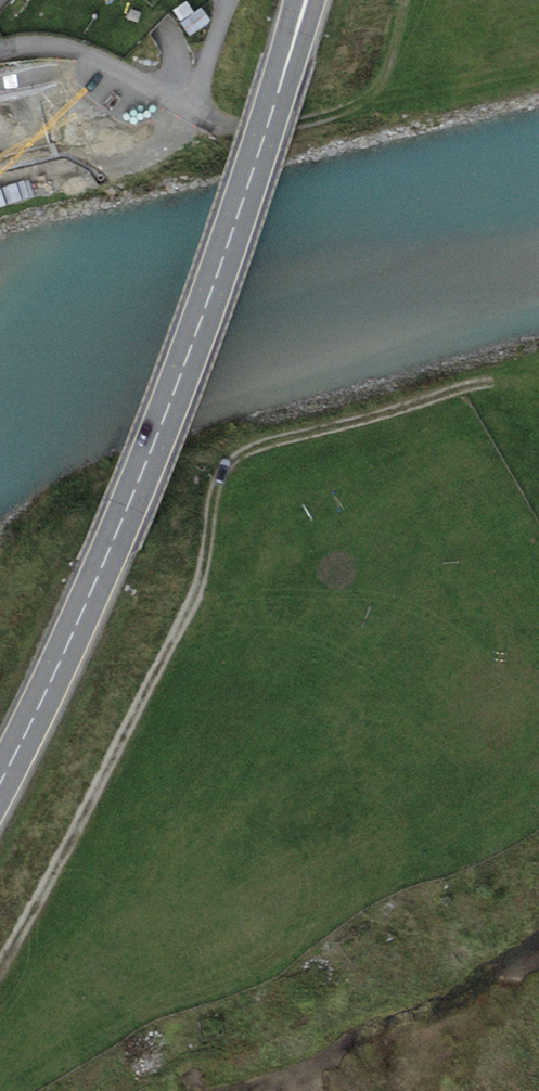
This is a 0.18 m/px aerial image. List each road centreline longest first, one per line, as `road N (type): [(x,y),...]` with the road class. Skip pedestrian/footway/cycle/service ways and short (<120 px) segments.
road 1 (track): [(0,969),(194,602),(227,461),(466,389),(522,395)]
road 2 (primary): [(306,0),(171,406),(101,576),(0,783)]
road 3 (residential): [(0,51),(35,46),(89,55),(212,120),(251,124)]
road 4 (track): [(406,0),(385,74),(371,95),(302,122),(251,124)]

